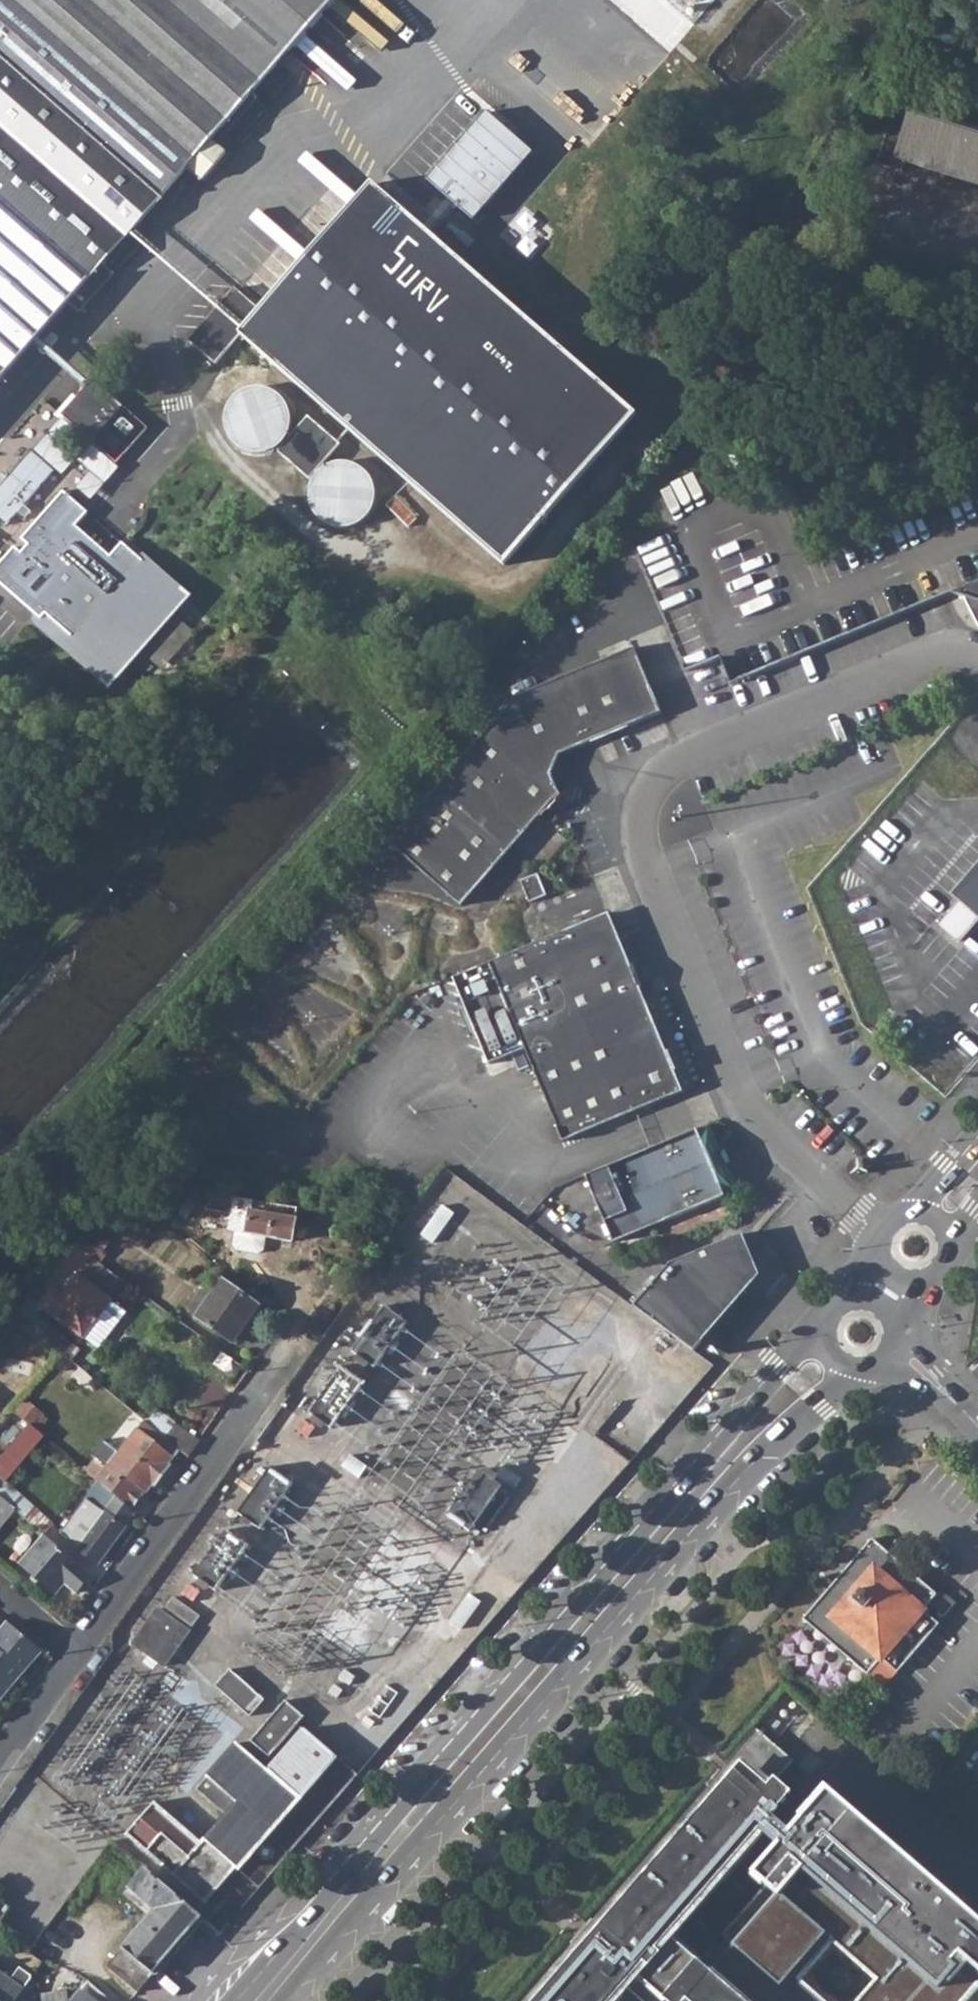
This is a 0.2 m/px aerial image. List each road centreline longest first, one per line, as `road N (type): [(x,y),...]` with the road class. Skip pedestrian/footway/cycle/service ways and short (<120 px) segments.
road 1 (primary): [(831,1328),(699,1465),(323,1902),(247,2000)]
road 2 (residential): [(888,1234),(773,1133),(751,1103),(648,879),(639,818),(659,780),(681,761),(933,665),(977,662)]
road 3 (primary): [(295,2000),(733,1495),(798,1427),(868,1371)]
road 4 (residential): [(72,1660),(294,1344)]
road 5 (residential): [(0,1763),(72,1660)]

